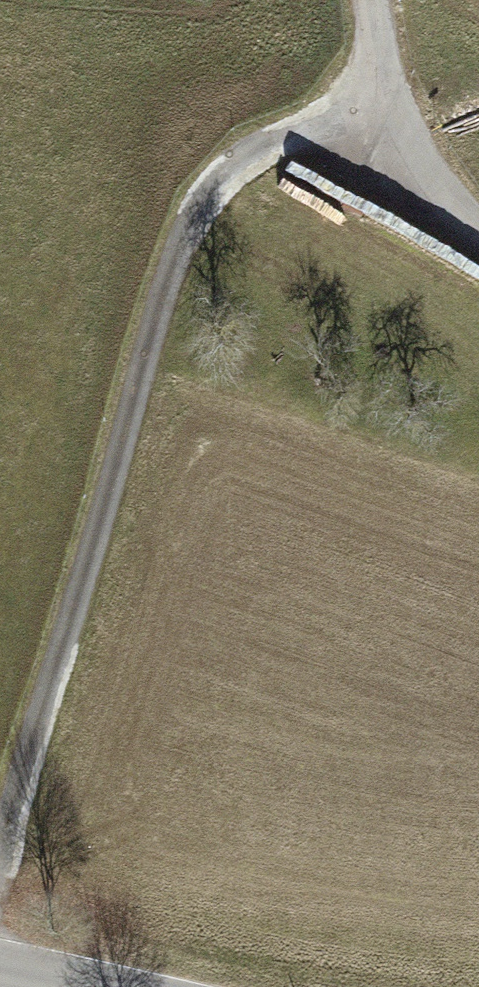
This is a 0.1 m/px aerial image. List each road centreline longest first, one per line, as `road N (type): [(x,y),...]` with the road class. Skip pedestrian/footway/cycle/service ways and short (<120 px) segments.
road 1 (track): [(0,882),(138,421),(175,257),(213,191),(258,156),(315,135),(386,128)]
road 2 (residential): [(366,0),(386,128),(447,204),(478,225)]

